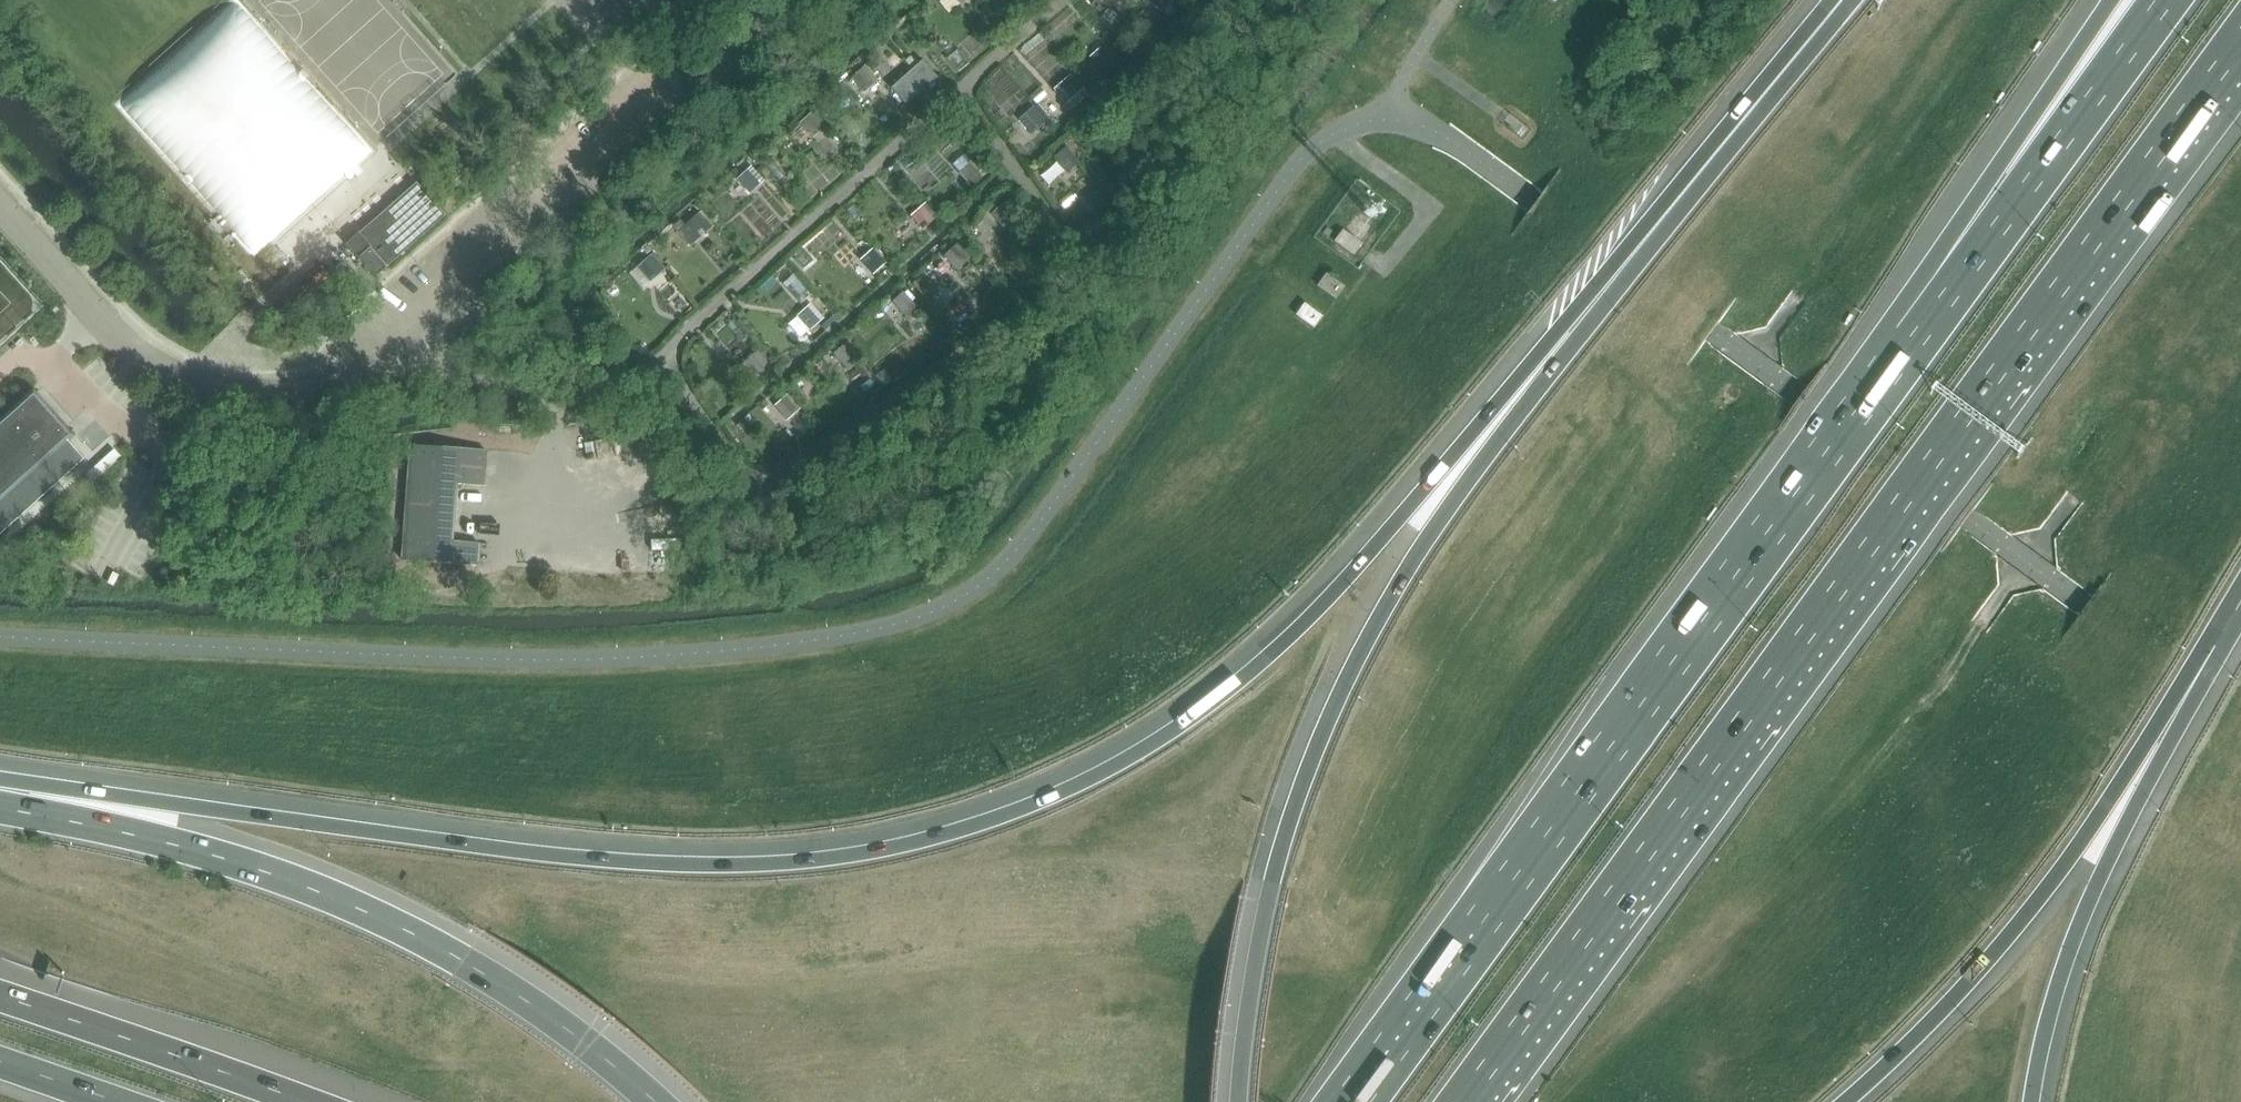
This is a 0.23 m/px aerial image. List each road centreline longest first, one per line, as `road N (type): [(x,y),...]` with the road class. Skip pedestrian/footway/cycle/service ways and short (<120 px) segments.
road 1 (motorway): [(1636,251),(1281,644),(1150,745),(986,823),(810,861),(677,865),(182,806),(0,798)]
road 2 (motorway): [(1473,1101),(2240,54)]
road 3 (motorway): [(1636,251),(1428,537),(1335,706),(1267,902),(1237,1101)]
road 4 (motorway): [(1911,336),(1351,1101)]
road 5 (motorway): [(655,1101),(506,987),(362,910),(215,856),(0,808)]
road 6 (motorway): [(1845,1101),(1957,995),(2038,900),(2215,646)]
road 7 (unclassified): [(382,372),(801,0)]
road 8 (motorway): [(2032,1101),(2084,913),(2215,646)]
road 9 (unclassified): [(382,372),(273,398),(194,392),(138,358),(0,209)]
road 10 (motorway): [(2163,0),(1911,336)]
road 11 (motorway): [(2118,0),(1911,336)]
road 12 (motorway): [(1843,0),(1636,251)]
road 13 (motorway): [(306,1101),(0,996)]
road 14 (motorway): [(0,1061),(119,1101)]

